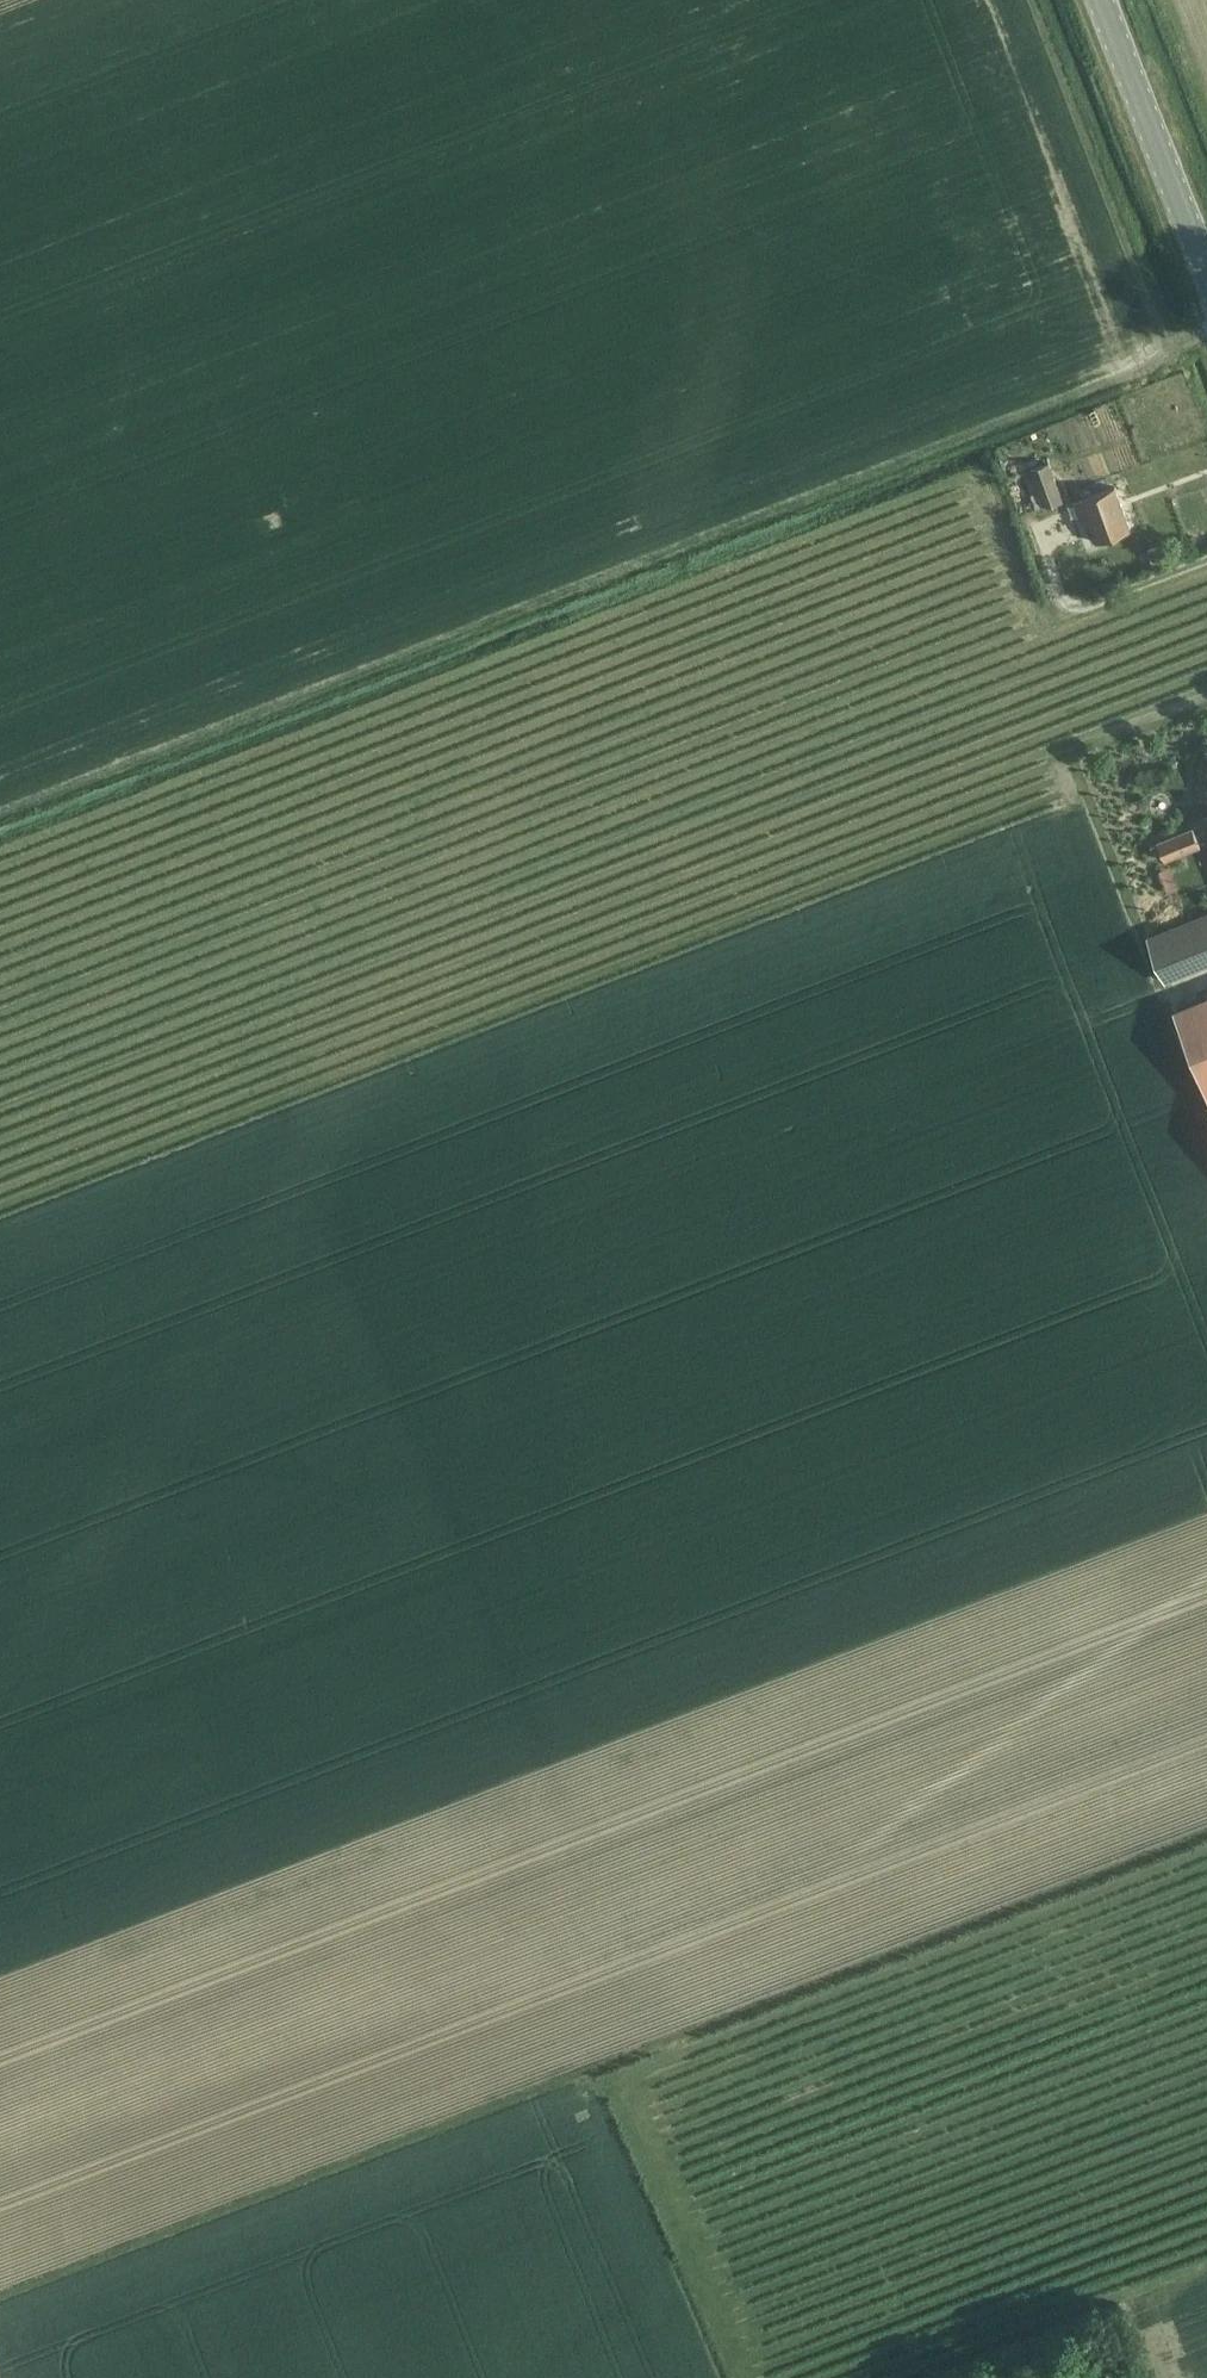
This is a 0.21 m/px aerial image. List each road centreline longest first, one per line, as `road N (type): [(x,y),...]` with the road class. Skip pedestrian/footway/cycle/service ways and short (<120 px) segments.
road 1 (tertiary): [(1206,269),(1101,0)]

